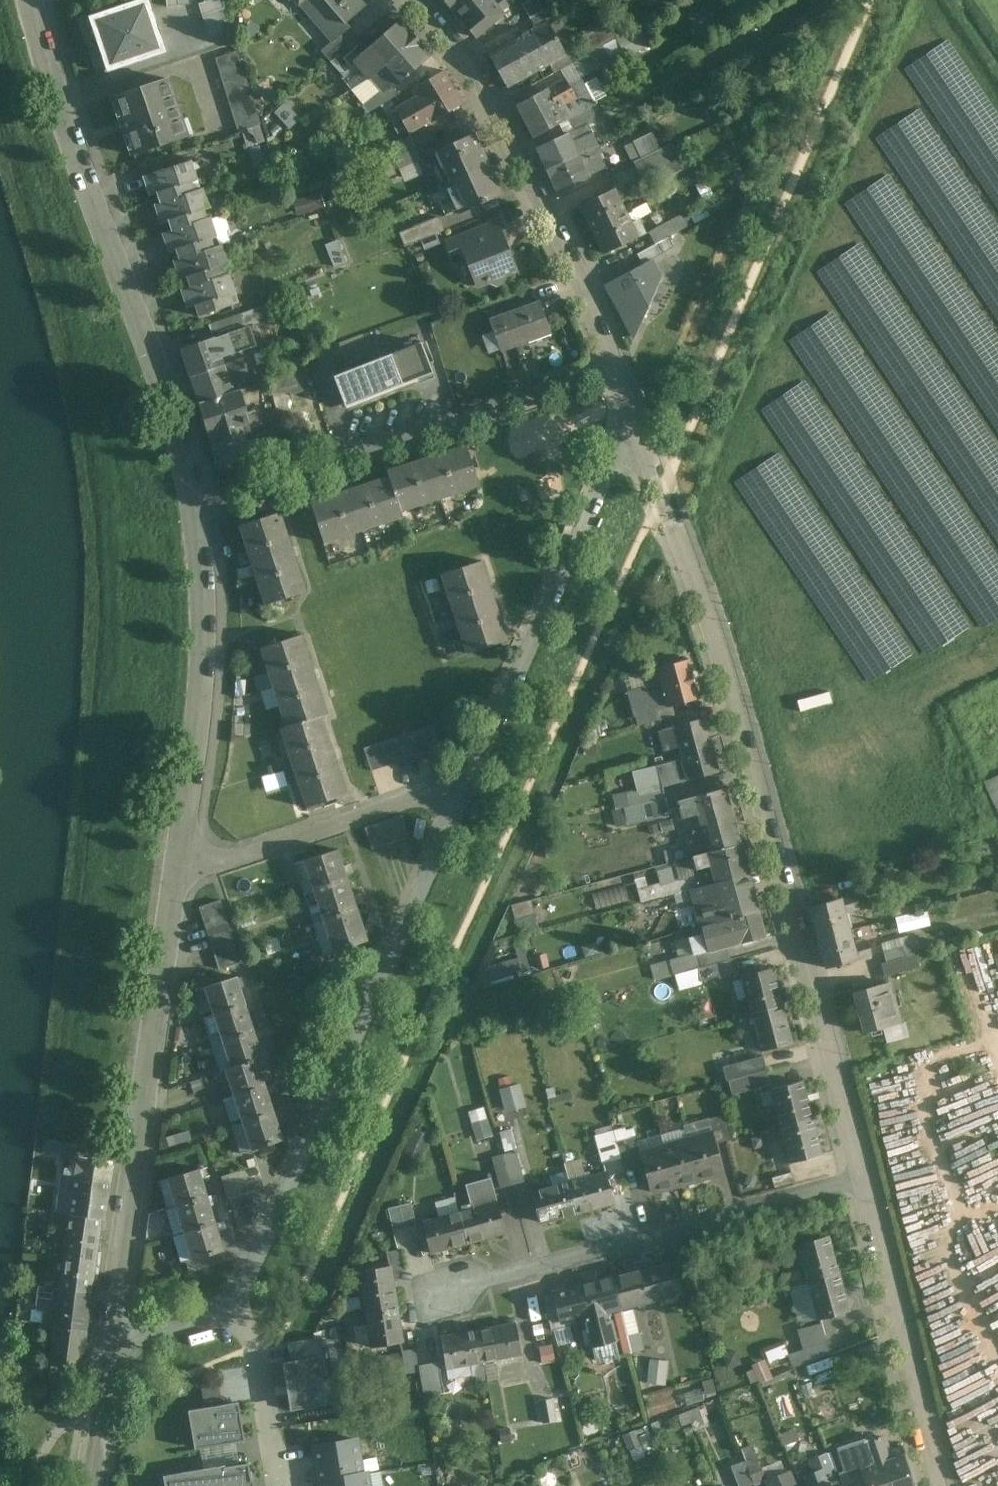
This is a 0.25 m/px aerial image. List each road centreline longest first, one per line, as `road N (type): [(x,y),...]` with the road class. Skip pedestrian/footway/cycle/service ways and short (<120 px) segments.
road 1 (residential): [(639,425),(751,760),(859,1178)]
road 2 (residential): [(232,1308),(246,1298),(471,775)]
road 3 (tertiary): [(202,509),(30,0)]
road 4 (tertiary): [(111,1339),(181,873)]
road 5 (residential): [(431,1298),(859,1178)]
road 6 (residential): [(202,509),(614,362)]
road 7 (residential): [(418,0),(481,73),(575,261),(614,362)]
road 8 (residential): [(471,775),(639,425)]
road 9 (tertiary): [(181,873),(209,607),(202,509)]
road 10 (residential): [(859,1178),(936,1485)]
road 11 (residential): [(181,873),(471,775)]
road 12 (residential): [(232,1308),(254,1349),(278,1481)]
road 13 (residential): [(111,1339),(147,1336),(232,1308)]

